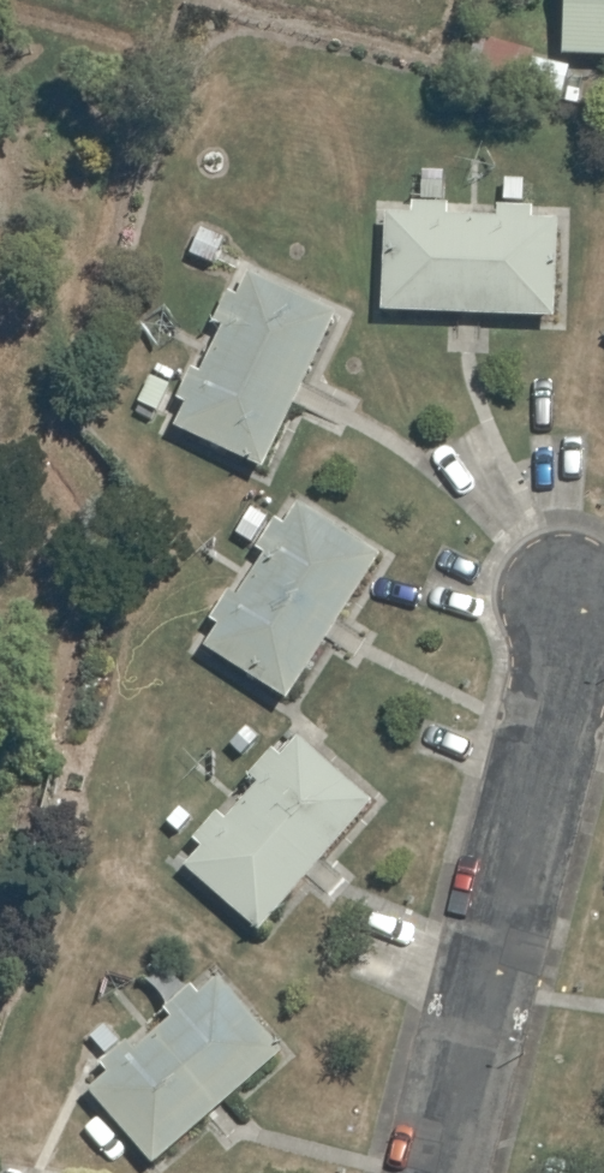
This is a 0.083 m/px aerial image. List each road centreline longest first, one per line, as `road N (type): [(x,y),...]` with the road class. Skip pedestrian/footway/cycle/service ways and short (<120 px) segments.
road 1 (residential): [(569,594),(566,667),(427,1172)]

